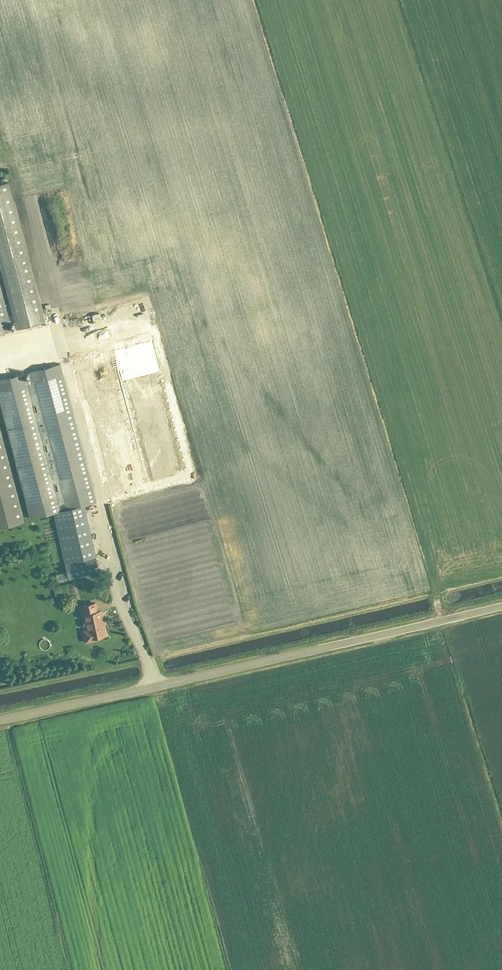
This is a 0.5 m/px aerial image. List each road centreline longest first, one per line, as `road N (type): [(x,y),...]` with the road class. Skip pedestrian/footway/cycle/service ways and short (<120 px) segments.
road 1 (unclassified): [(0,720),(501,606)]

